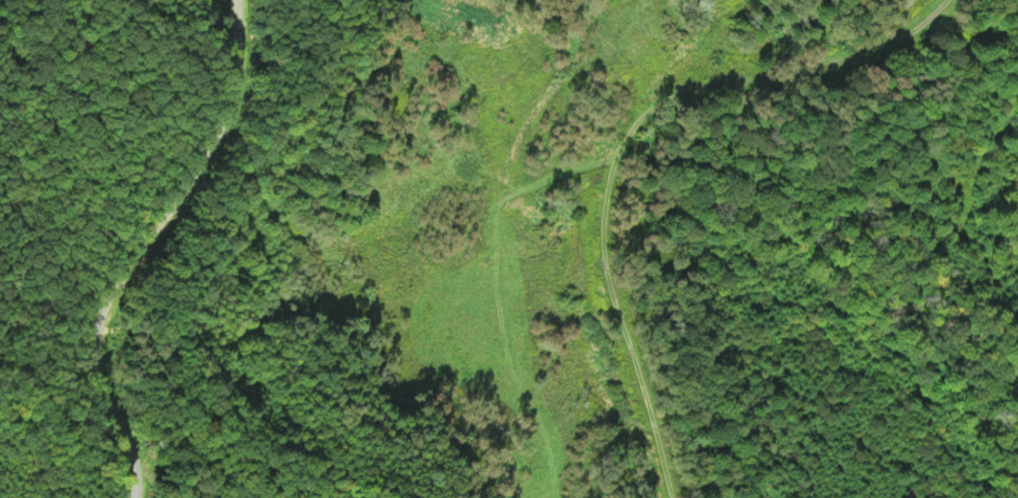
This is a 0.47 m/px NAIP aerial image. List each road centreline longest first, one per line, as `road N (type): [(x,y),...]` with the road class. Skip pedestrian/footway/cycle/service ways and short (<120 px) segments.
road 1 (track): [(787,0),(693,25),(642,63),(634,139),(711,395),(721,497)]

